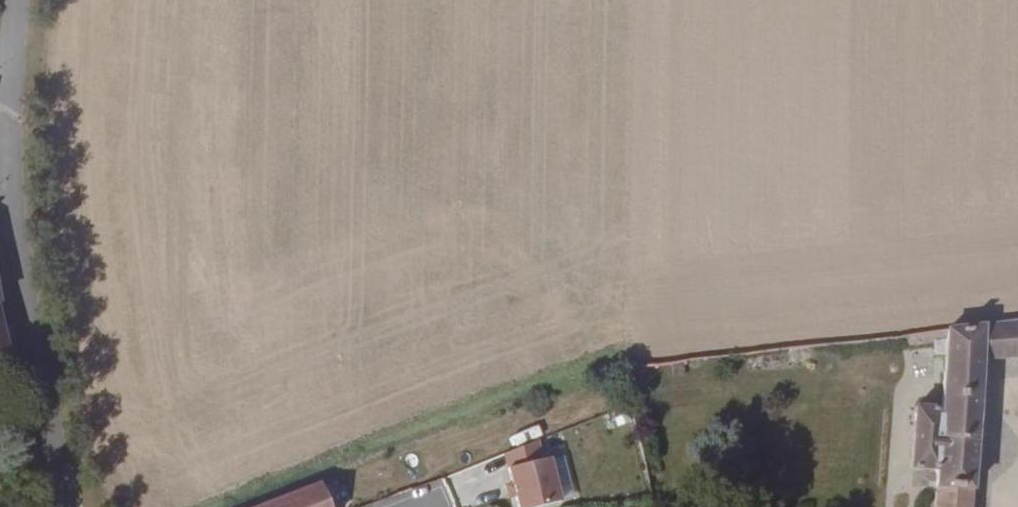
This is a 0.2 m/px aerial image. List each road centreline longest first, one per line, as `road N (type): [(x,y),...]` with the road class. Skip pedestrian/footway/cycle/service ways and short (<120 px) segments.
road 1 (residential): [(74,506),(33,303),(14,137),(18,64)]

